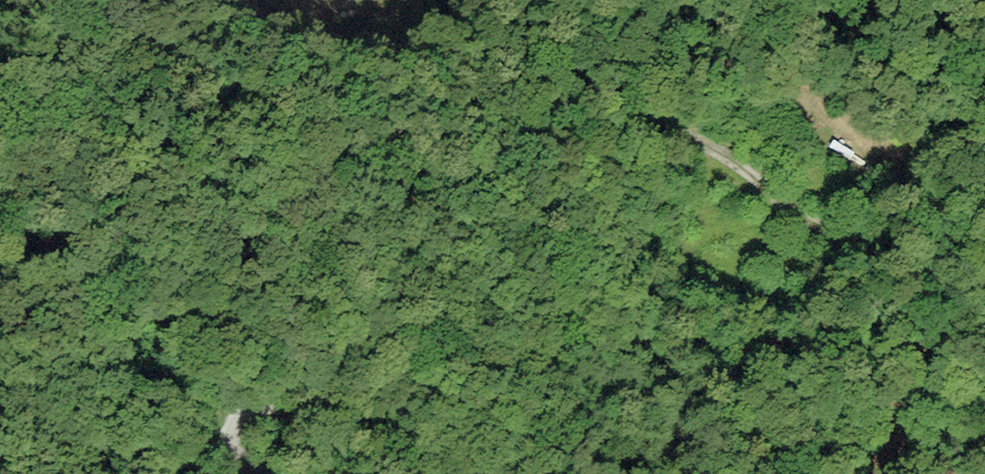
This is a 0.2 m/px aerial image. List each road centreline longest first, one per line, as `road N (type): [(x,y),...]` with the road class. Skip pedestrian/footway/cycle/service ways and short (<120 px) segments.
road 1 (track): [(984,334),(543,363),(229,406),(218,452),(257,473)]
road 2 (track): [(984,294),(860,246),(653,116),(366,0)]

